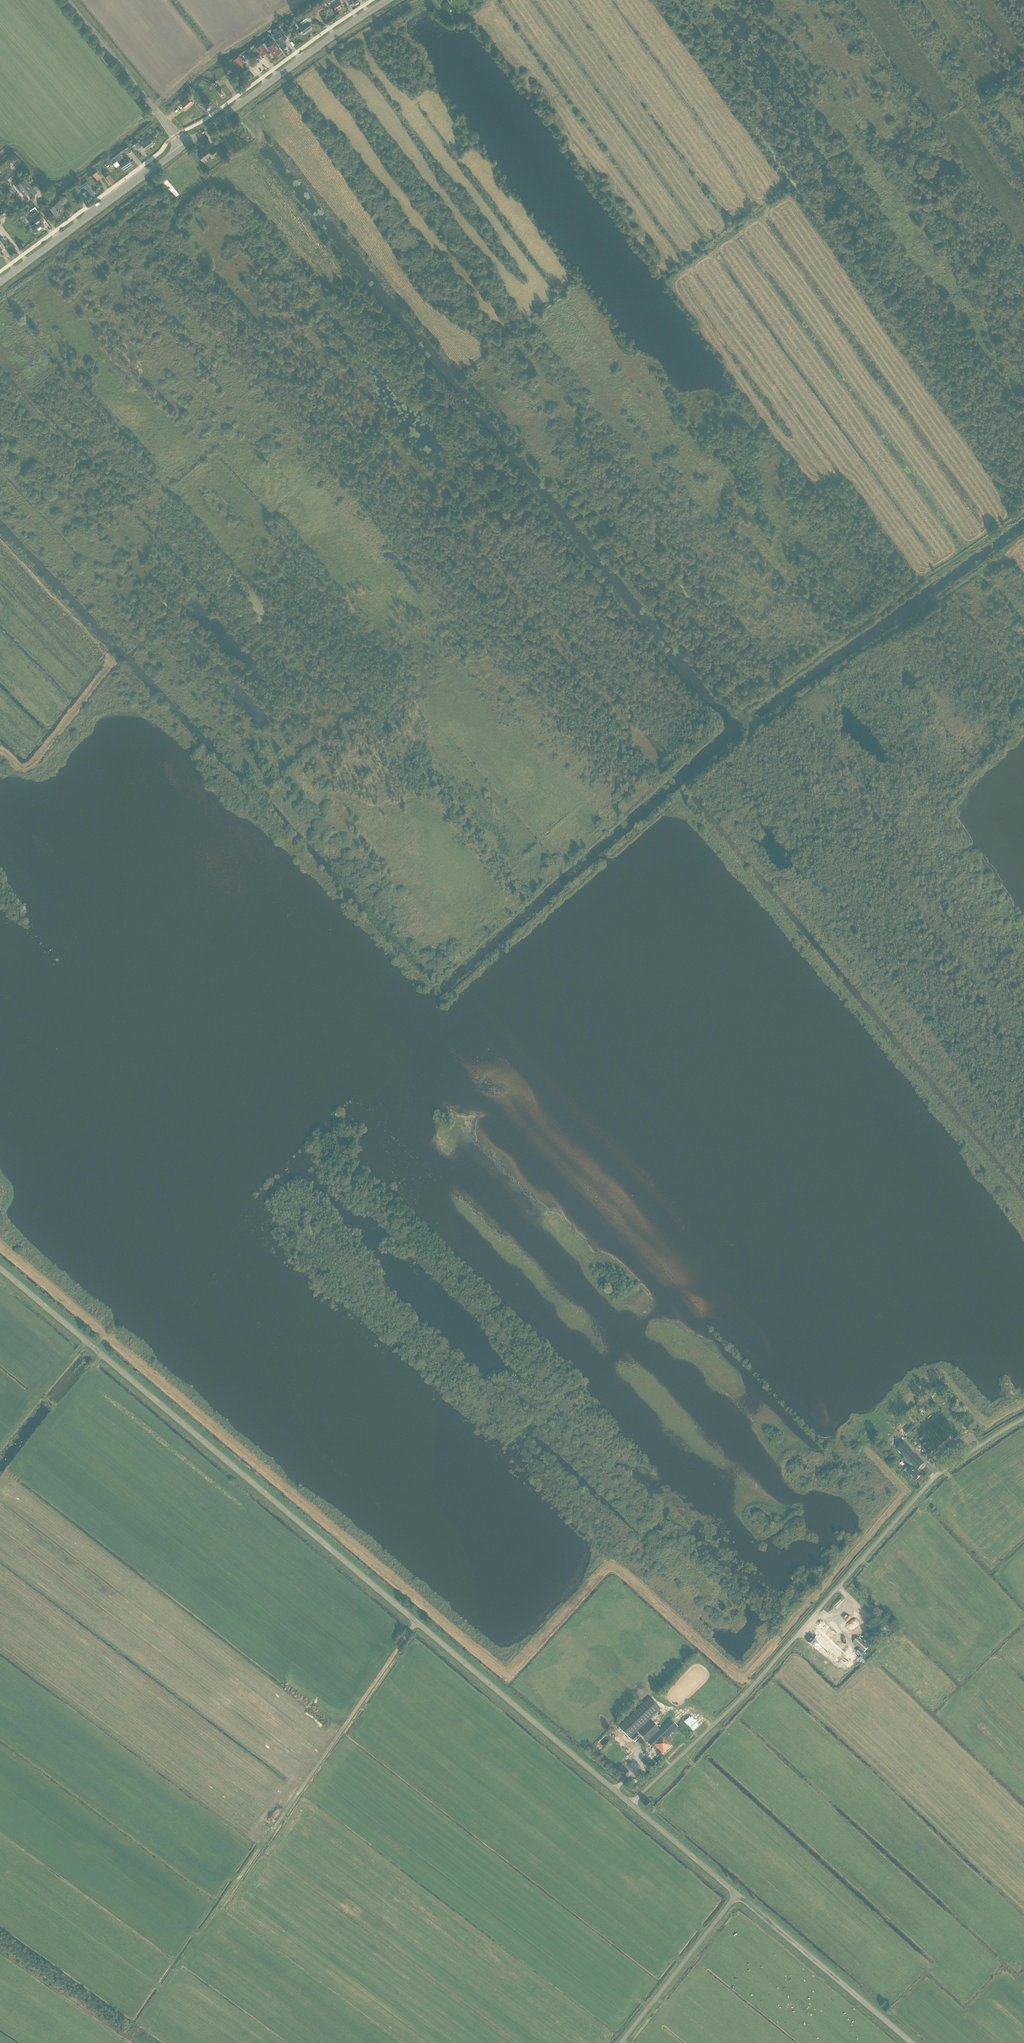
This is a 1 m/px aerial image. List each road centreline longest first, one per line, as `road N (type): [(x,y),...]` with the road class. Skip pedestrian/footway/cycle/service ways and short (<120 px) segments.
road 1 (tertiary): [(631,1805),(0,1269)]
road 2 (unclassified): [(631,1805),(743,1697),(934,1478),(1023,1420)]
road 3 (secondary): [(183,146),(392,0)]
road 4 (tertiary): [(912,2042),(736,1896)]
road 5 (secondary): [(0,282),(183,146)]
road 6 (unclassified): [(620,2042),(736,1896)]
road 7 (tertiary): [(165,122),(67,0)]
road 8 (tertiary): [(736,1896),(631,1805)]

